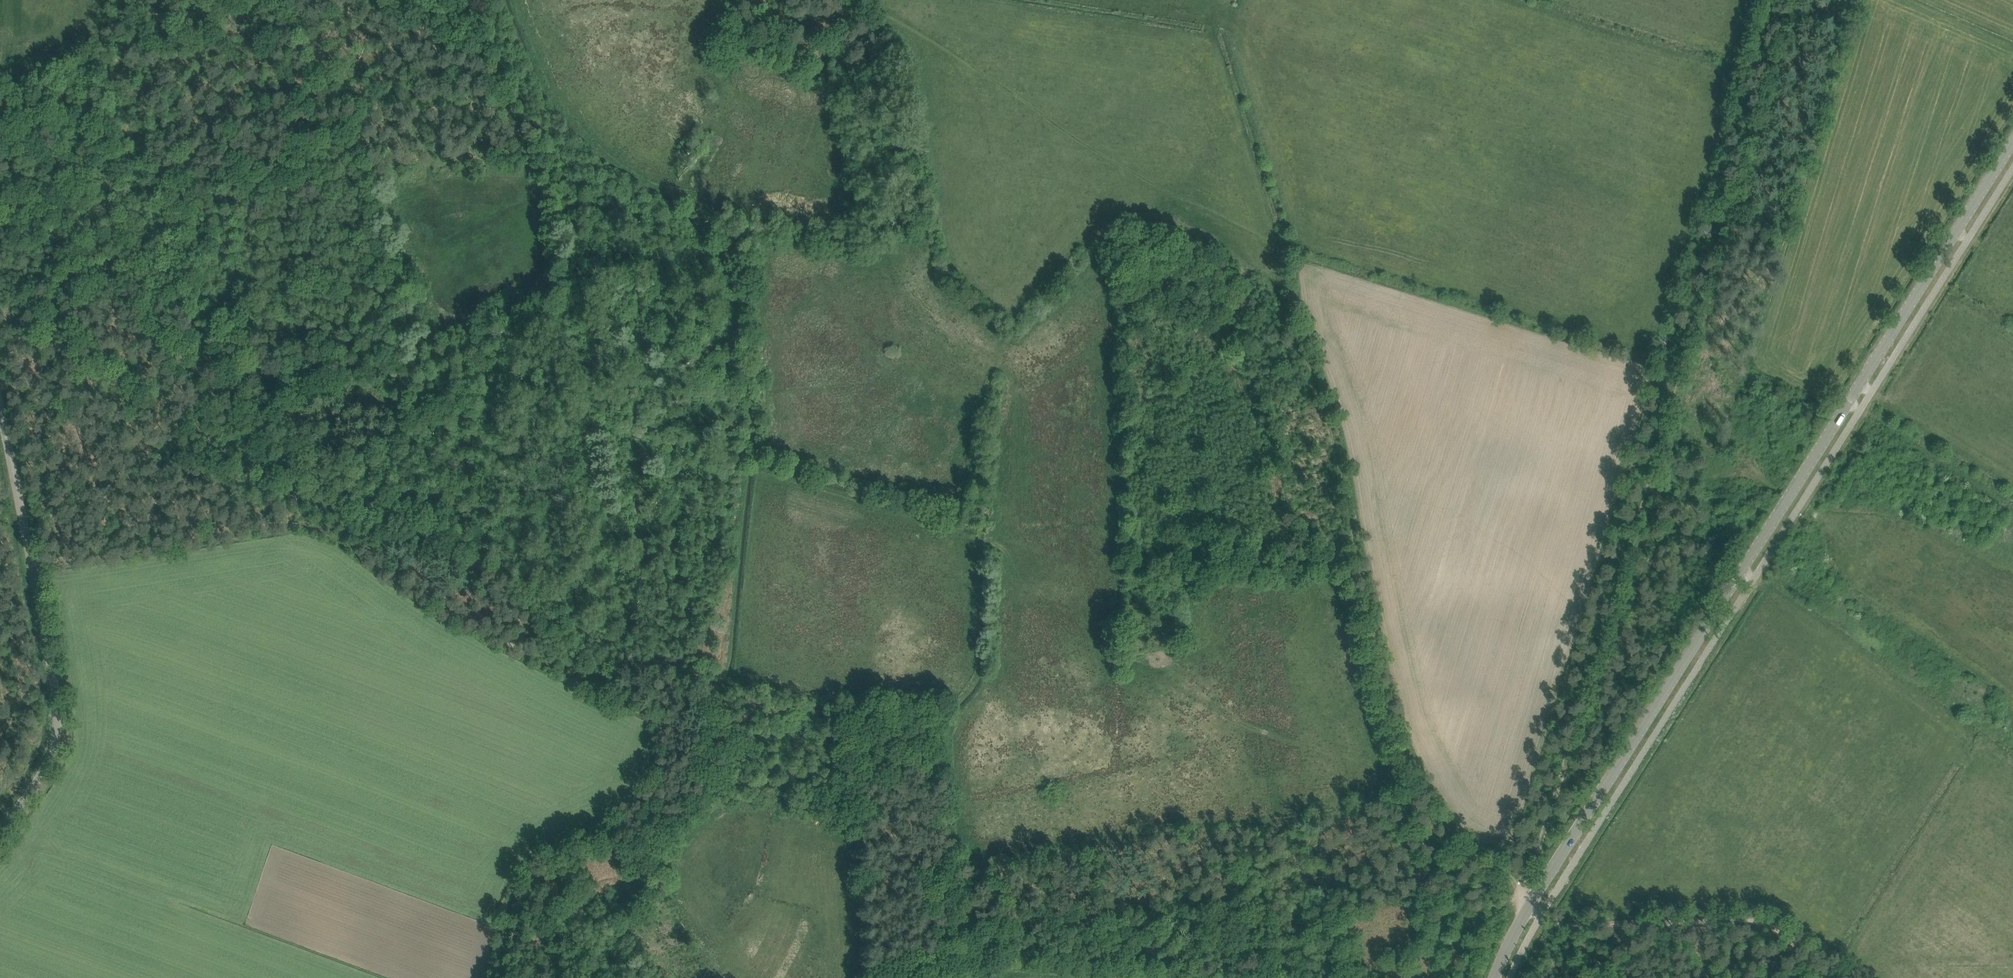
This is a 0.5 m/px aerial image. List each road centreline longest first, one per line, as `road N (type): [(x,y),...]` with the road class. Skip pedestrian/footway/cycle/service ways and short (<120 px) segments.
road 1 (tertiary): [(1494,977),(1522,918),(2012,142)]
road 2 (unclassified): [(0,829),(42,773),(58,722),(0,411)]
road 3 (track): [(1852,977),(1751,919),(1574,927),(1542,915),(1522,918)]

